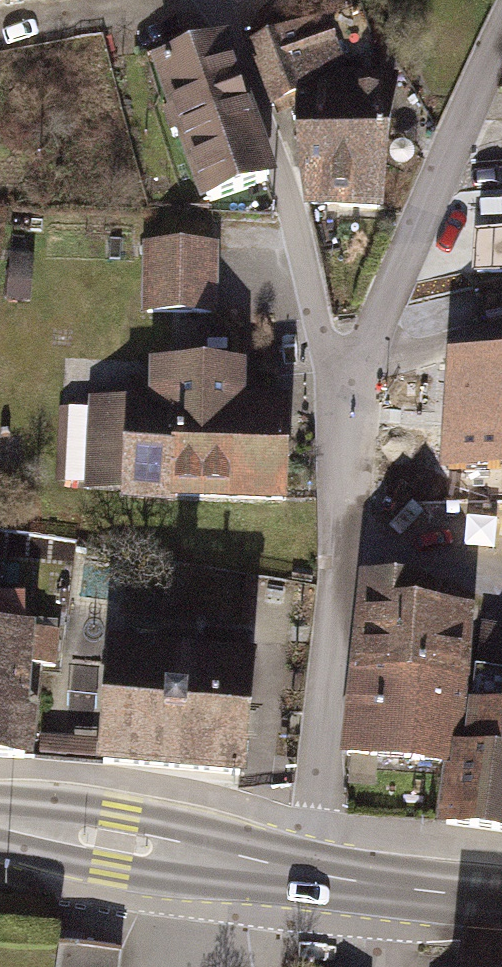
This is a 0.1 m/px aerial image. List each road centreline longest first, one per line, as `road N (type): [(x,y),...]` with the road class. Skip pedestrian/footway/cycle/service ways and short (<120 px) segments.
road 1 (residential): [(345,426),(193,0)]
road 2 (residential): [(310,874),(345,426)]
road 3 (residential): [(345,426),(457,134),(501,44)]
road 4 (primary): [(310,874),(0,821)]
road 5 (primary): [(501,898),(310,874)]

